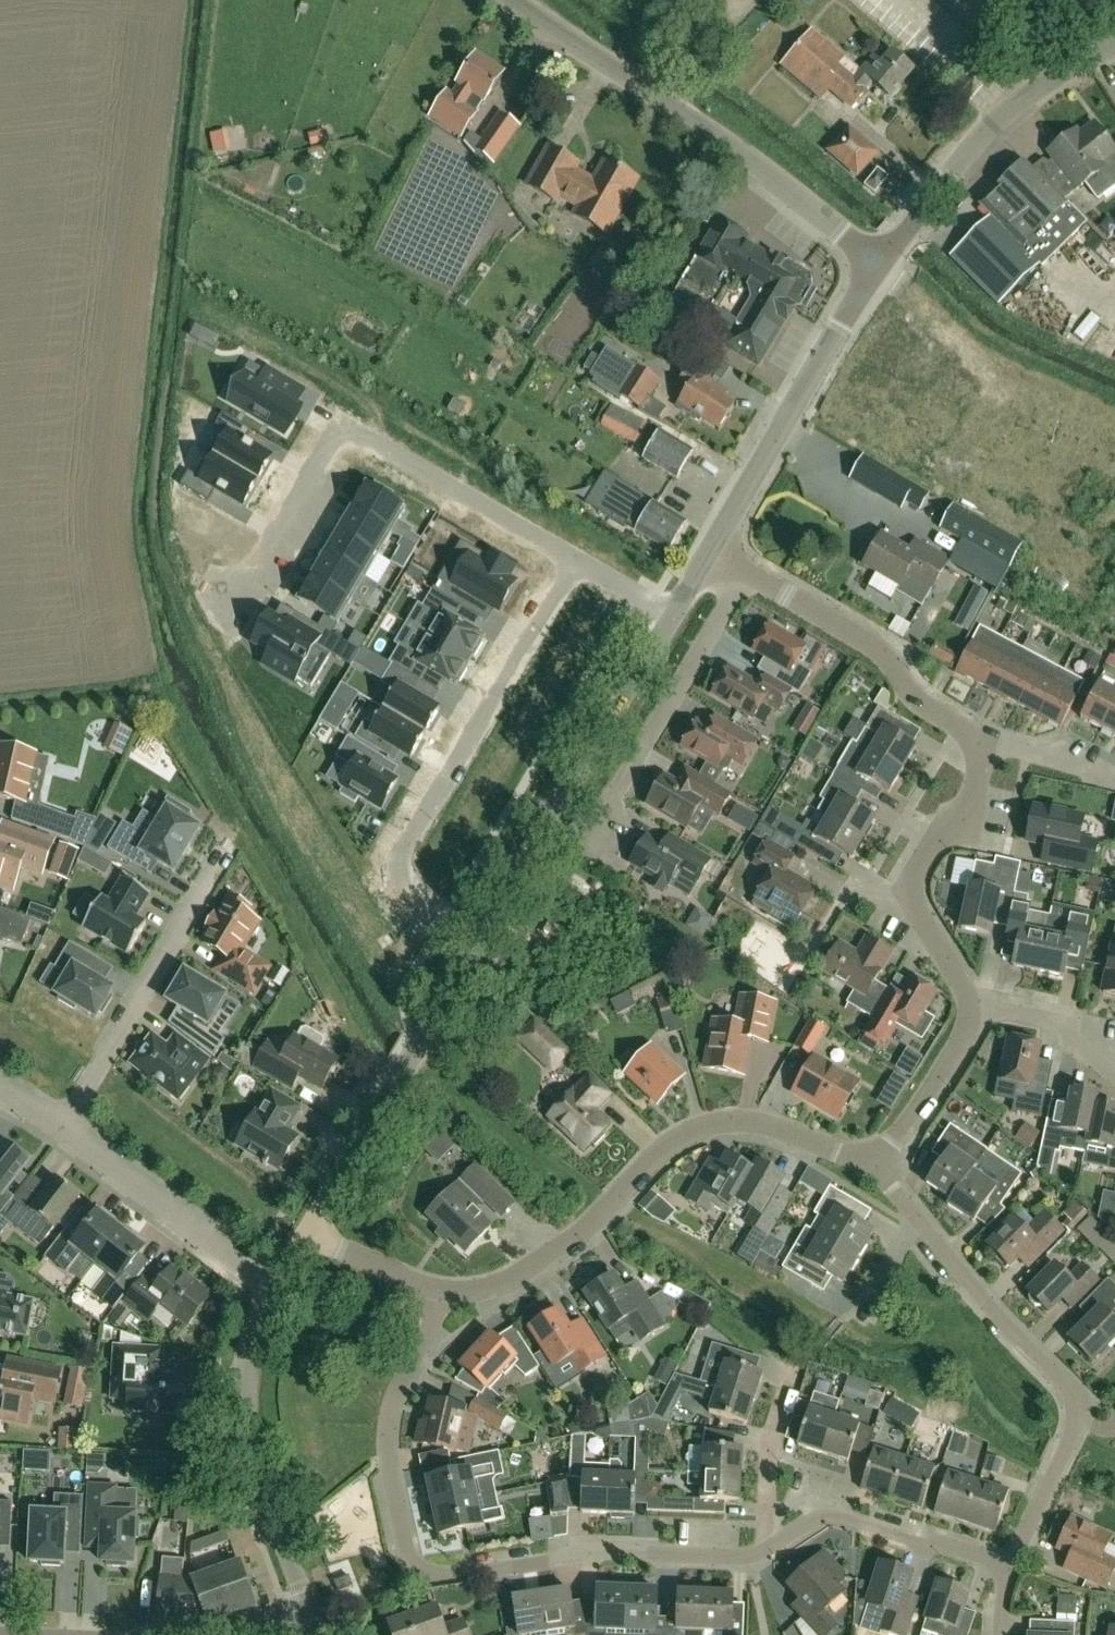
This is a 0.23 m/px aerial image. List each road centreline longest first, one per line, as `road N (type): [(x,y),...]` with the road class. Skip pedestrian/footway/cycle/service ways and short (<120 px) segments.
road 1 (residential): [(767,1553),(609,1554),(437,1579),(418,1575),(409,1561),(390,1425),(444,1296)]
road 2 (residential): [(444,1296),(482,1292),(526,1274),(581,1236),(676,1141),(718,1126),(795,1137),(869,1174)]
road 3 (residential): [(575,562),(340,426),(229,608)]
road 4 (residential): [(484,934),(405,884),(401,857),(575,562)]
road 5 (unclassified): [(872,267),(743,152),(513,0)]
road 6 (residential): [(1007,1570),(1072,1430),(1076,1404),(916,1220)]
road 7 (tertiary): [(484,934),(673,618)]
road 8 (tertiary): [(316,1634),(243,1421),(250,1361),(275,1293)]
road 9 (tertiary): [(310,1229),(484,934)]
road 10 (tertiary): [(872,267),(1014,108),(1114,48)]
road 11 (tertiary): [(713,549),(872,267)]
road 12 (residential): [(223,857),(64,1133)]
road 13 (residential): [(971,1010),(905,893),(935,838),(965,829),(981,745)]
road 14 (residential): [(593,838),(748,573)]
road 15 (residential): [(981,745),(908,689),(884,654),(748,573)]
road 16 (residential): [(64,1133),(275,1293)]
road 17 (residential): [(1007,1570),(829,1518),(767,1553)]
road 18 (residential): [(869,1174),(966,1035),(971,1010)]
road 19 (residential): [(767,1553),(769,1448),(796,1367)]
road 20 (residential): [(971,1010),(1053,1023),(1114,1076)]
road 21 (residential): [(444,1296),(310,1229)]
road 22 (residential): [(1114,780),(981,745)]

